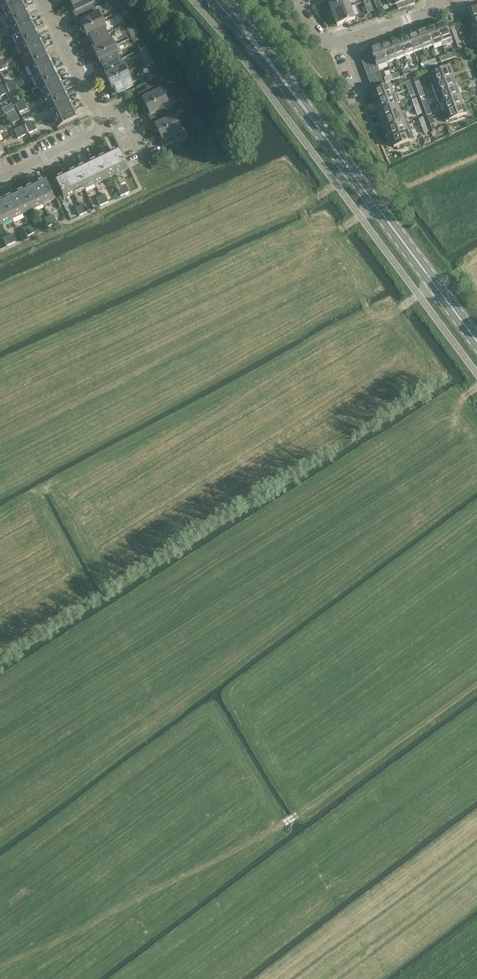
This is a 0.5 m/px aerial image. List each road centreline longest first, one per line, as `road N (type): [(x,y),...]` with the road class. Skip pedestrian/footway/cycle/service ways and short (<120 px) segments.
road 1 (primary): [(476,341),(218,0)]
road 2 (residential): [(42,0),(98,115)]
road 3 (residential): [(98,115),(93,134),(0,179)]

